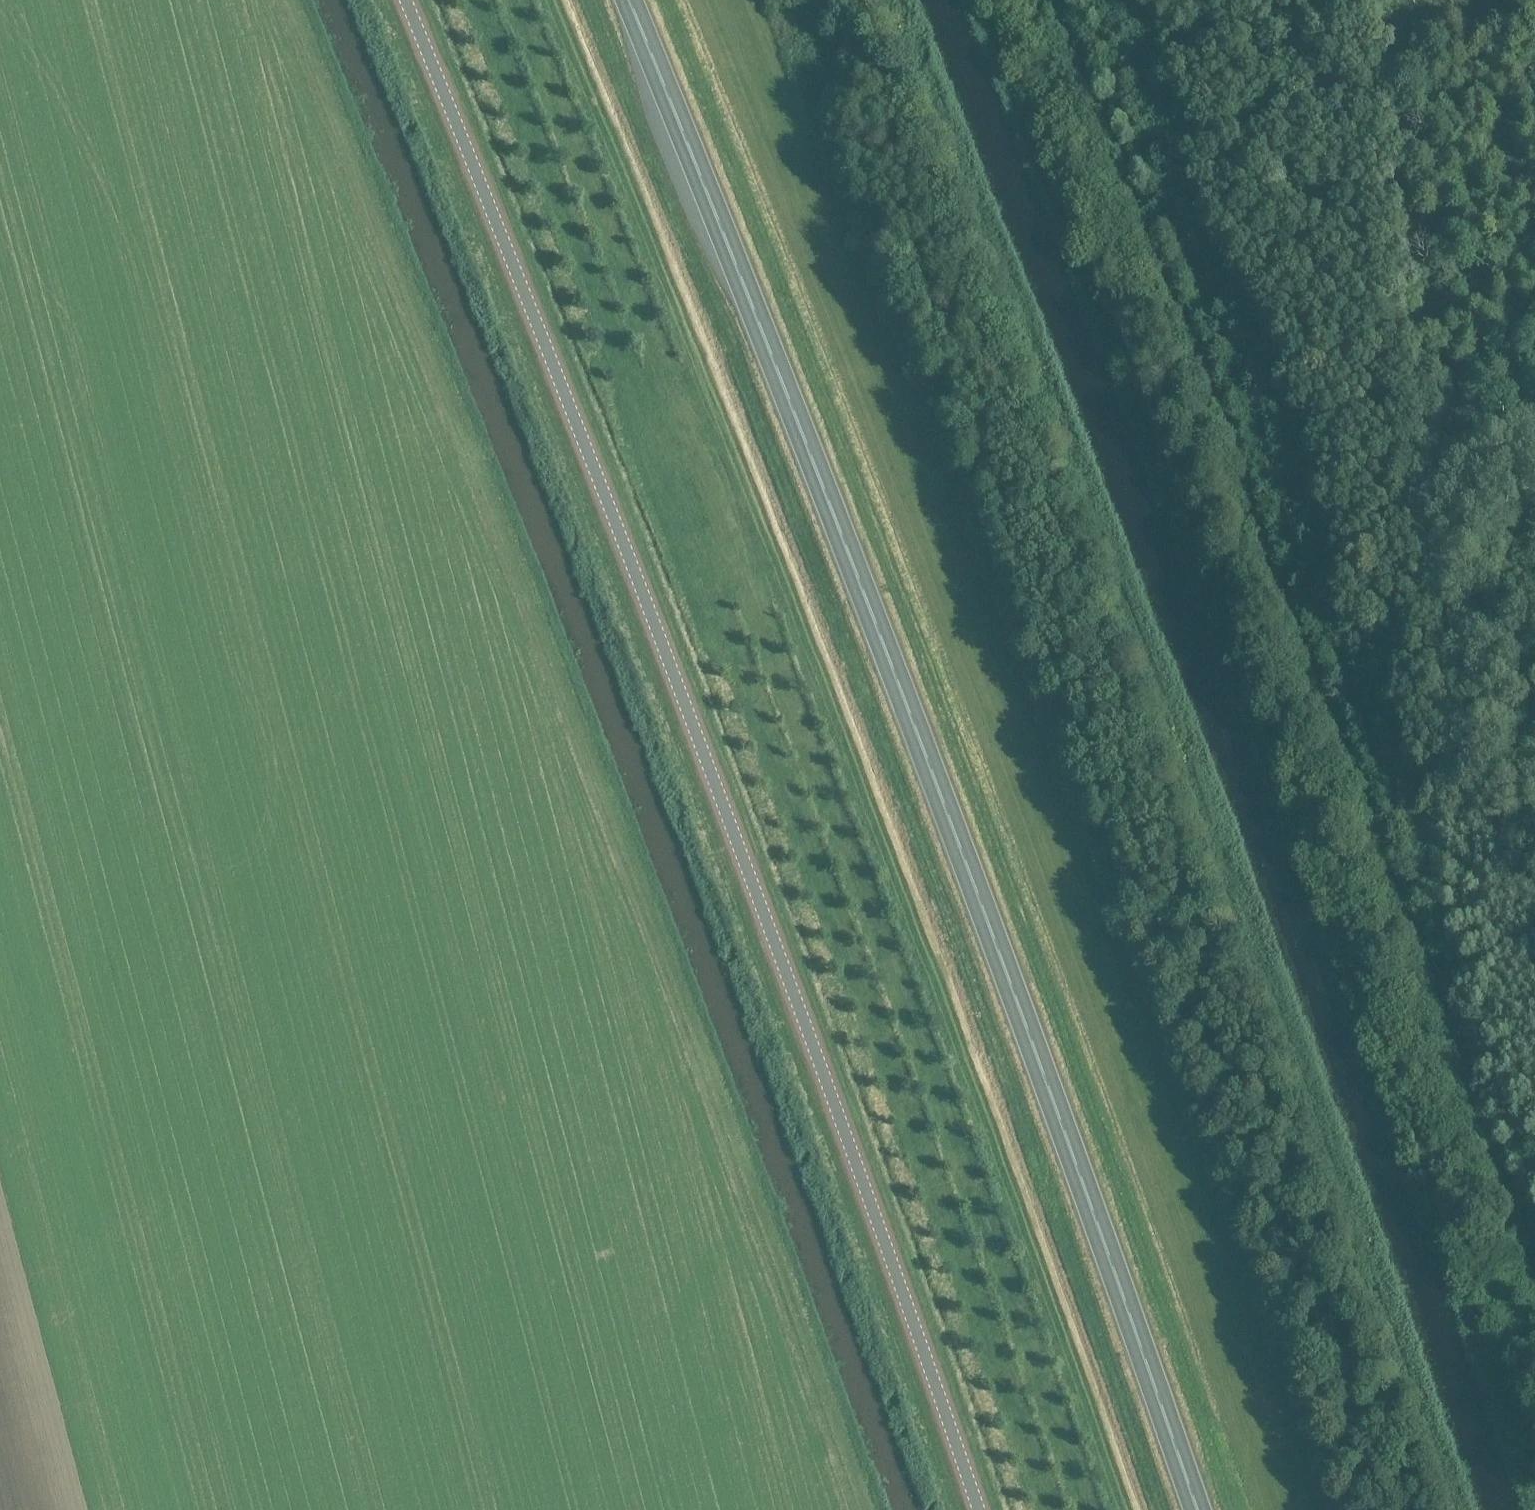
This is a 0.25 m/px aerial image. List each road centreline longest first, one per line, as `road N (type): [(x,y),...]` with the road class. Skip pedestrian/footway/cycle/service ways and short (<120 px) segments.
road 1 (unclassified): [(972,1509),(830,1104),(401,0)]
road 2 (trunk): [(1191,1509),(1072,1155),(882,638),(626,0)]

